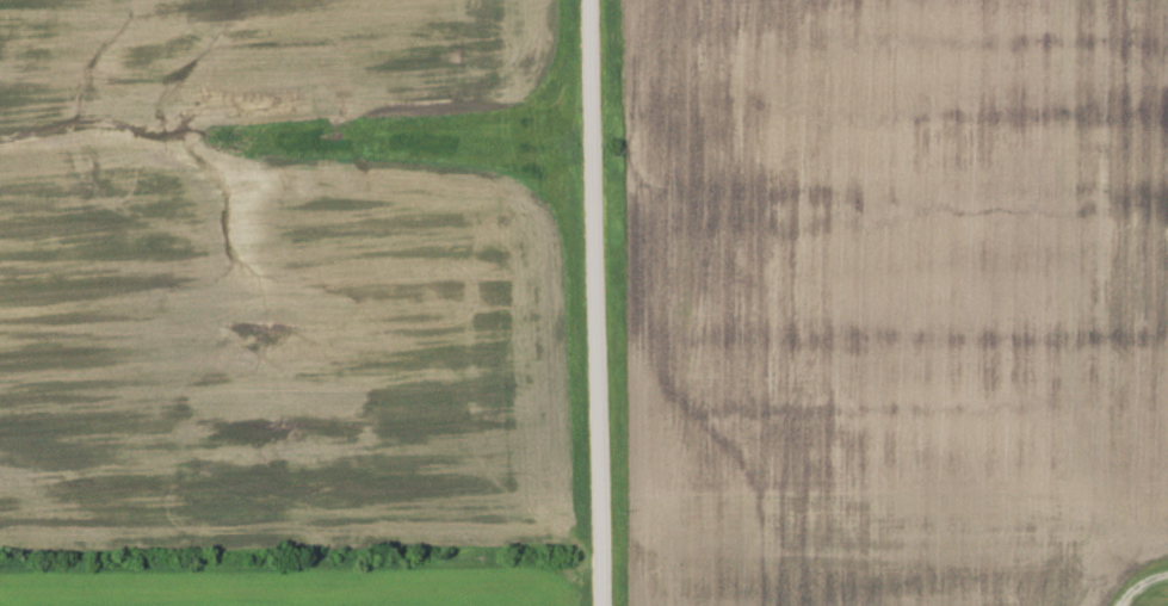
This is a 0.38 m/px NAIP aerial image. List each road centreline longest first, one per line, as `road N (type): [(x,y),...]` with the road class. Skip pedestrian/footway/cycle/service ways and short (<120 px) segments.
road 1 (residential): [(605,605),(594,0)]

